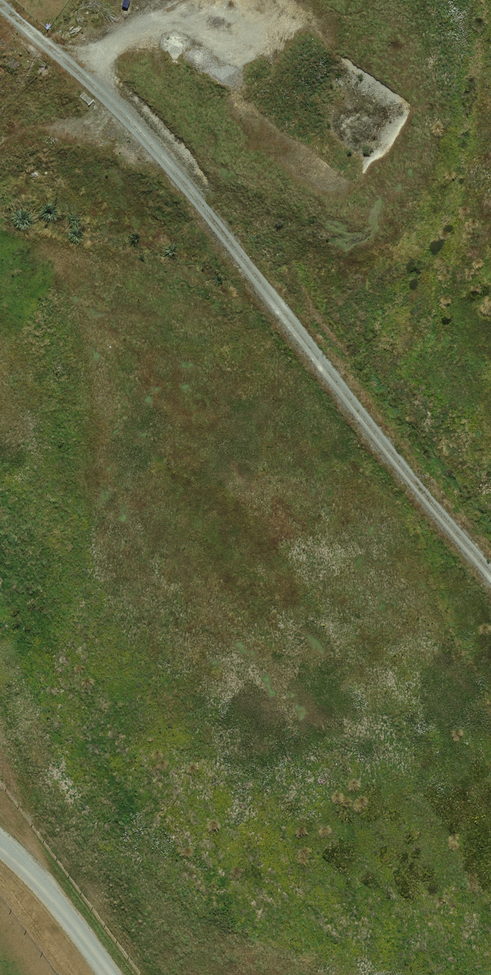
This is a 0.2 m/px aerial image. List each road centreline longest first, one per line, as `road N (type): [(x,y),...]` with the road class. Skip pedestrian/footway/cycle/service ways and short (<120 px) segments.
road 1 (track): [(0,8),(92,64),(163,194),(490,586)]
road 2 (track): [(92,64),(127,28),(165,17),(269,69)]
road 3 (track): [(0,861),(92,974)]

